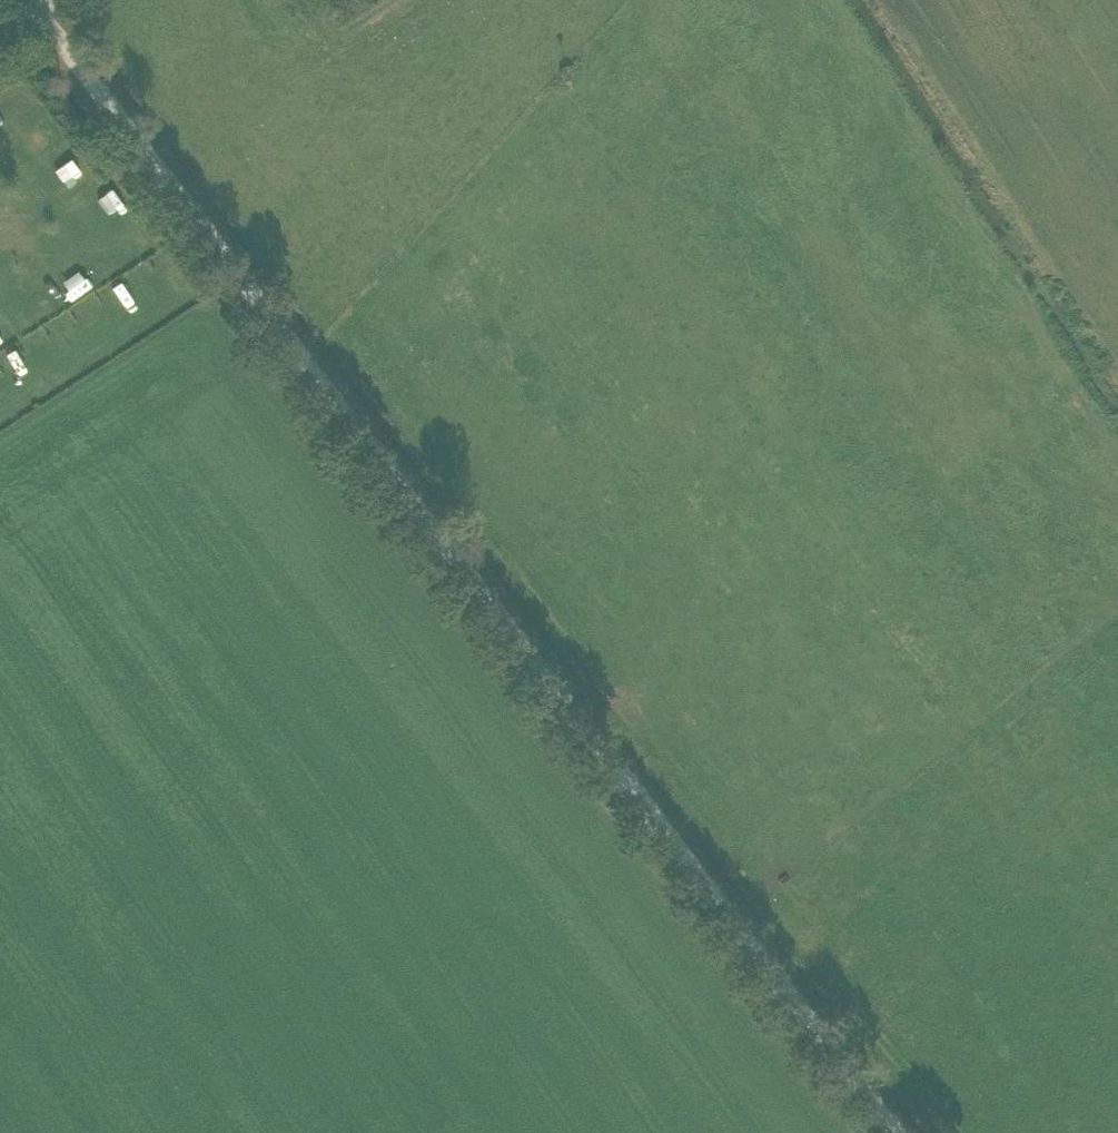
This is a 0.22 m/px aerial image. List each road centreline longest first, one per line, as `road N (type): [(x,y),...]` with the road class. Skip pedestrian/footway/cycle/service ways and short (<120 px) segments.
road 1 (track): [(36,7),(888,1132)]

